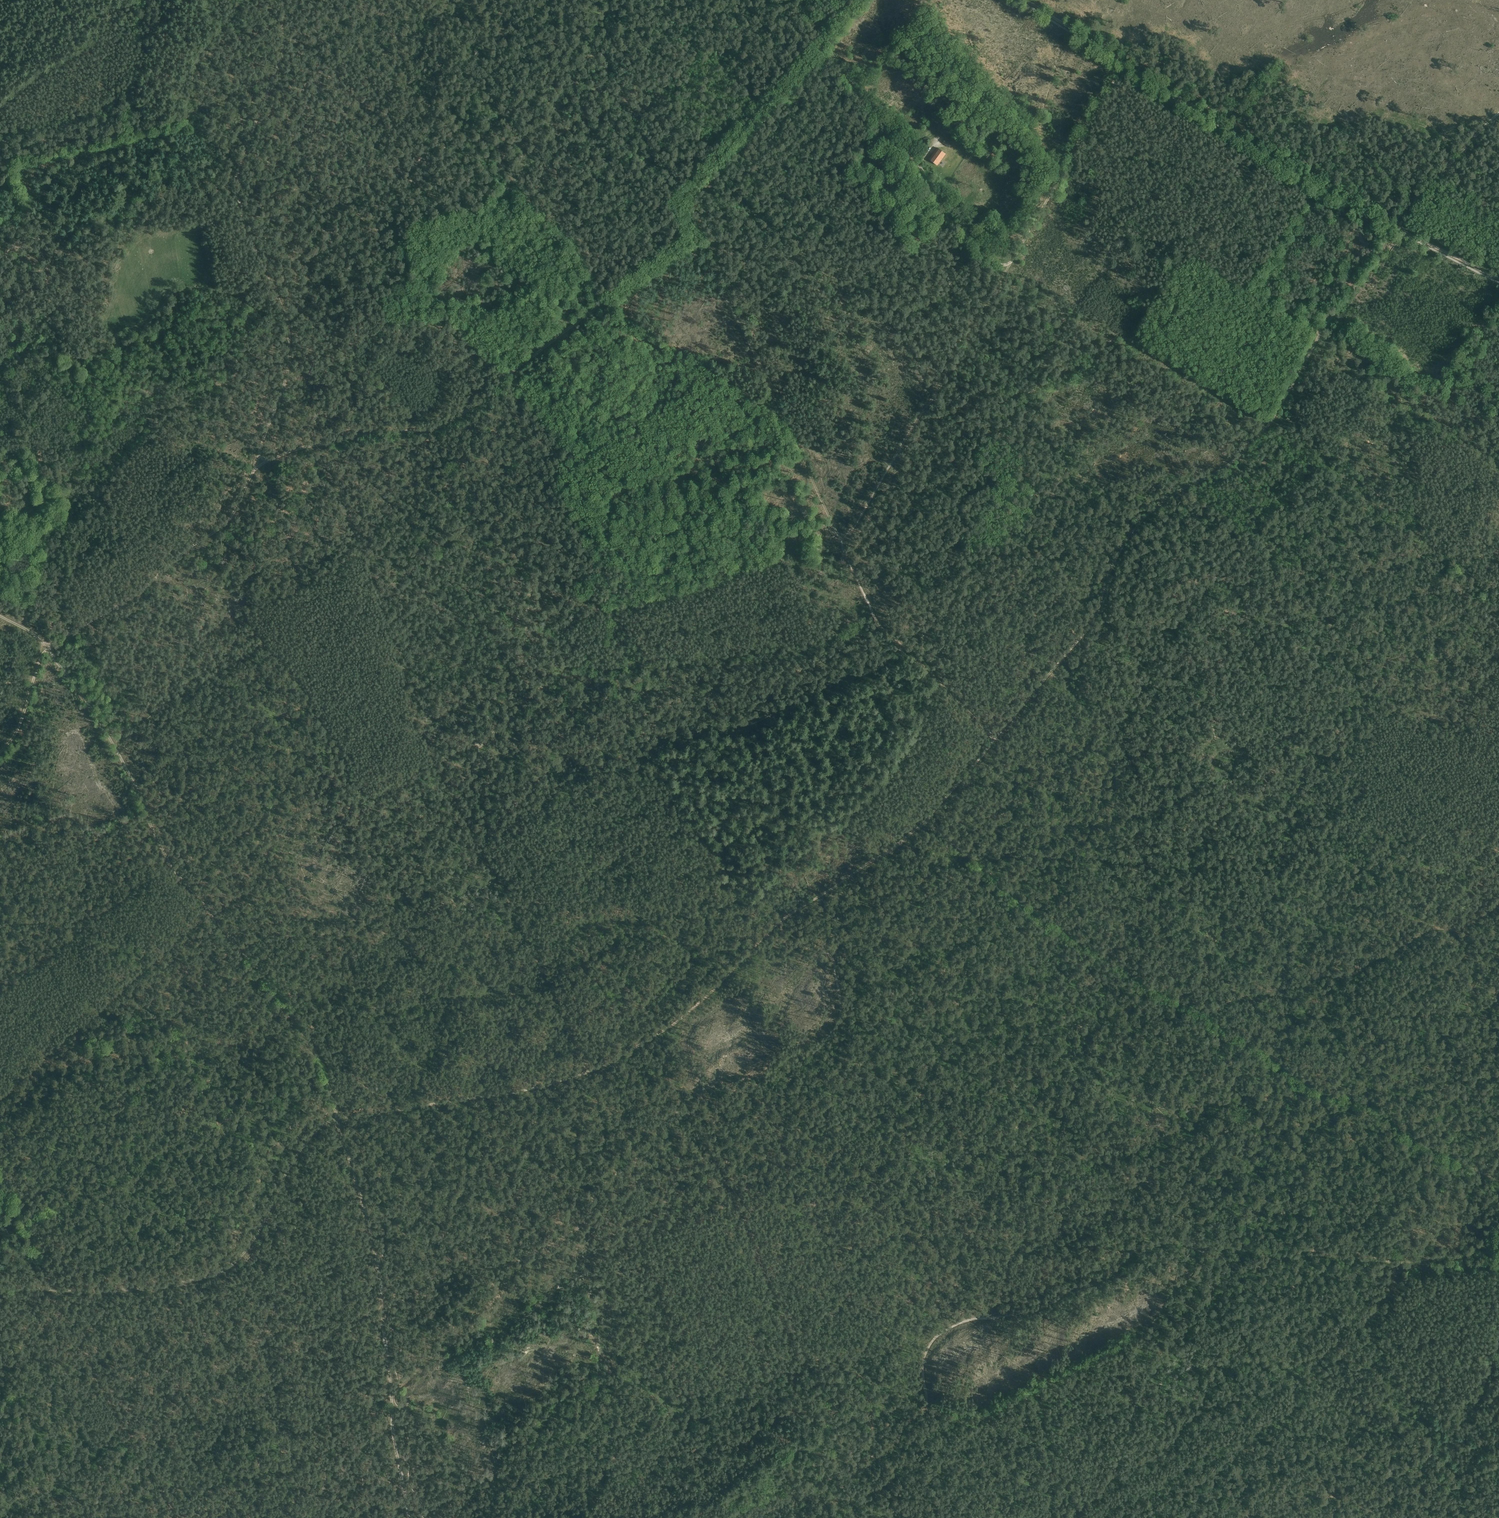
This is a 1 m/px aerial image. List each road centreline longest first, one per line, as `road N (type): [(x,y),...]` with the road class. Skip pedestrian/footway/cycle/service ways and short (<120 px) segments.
road 1 (track): [(763,938),(930,817),(1089,629),(1110,569),(1143,519),(1240,457),(1268,426),(1394,226)]
road 2 (track): [(755,1517),(892,1445),(925,1405),(922,1361),(938,1335),(971,1320),(1044,1307),(1148,1244),(1174,1242),(1251,1269),(1304,1251),(1402,1264),(1498,1252)]
road 3 (track): [(283,0),(281,56),(238,173),(244,224),(289,324),(288,370),(255,466),(223,526),(129,599),(48,649)]
road 4 (track): [(839,537),(678,204),(862,0)]
road 5 (track): [(0,616),(37,637),(94,713),(173,868),(306,1037),(336,1118)]
road 6 (track): [(839,537),(854,526),(963,348),(1125,63)]
road 7 (track): [(255,466),(301,448),(443,426),(691,233)]
road 8 (track): [(380,1113),(503,1095),(599,1068),(690,1011),(763,938)]
road 9 (track): [(1394,226),(1025,0)]
road 10 (track): [(0,1290),(97,1292),(222,1272),(248,1248),(301,1149),(336,1118)]
road 11 (track): [(336,1118),(378,1266),(408,1517)]
road 12 (track): [(926,821),(1026,907),(1206,1016)]
road 13 (track): [(1498,1181),(1416,1138),(1371,1102),(1324,1090),(1206,1016)]
road 14 (track): [(1206,1016),(1245,996),(1348,977),(1428,930),(1464,927),(1498,905)]
road 15 (track): [(824,43),(1006,265)]
road 16 (track): [(1498,113),(1394,226)]
road 17 (track): [(905,649),(876,620),(839,537)]
road 18 (track): [(995,738),(905,649)]

